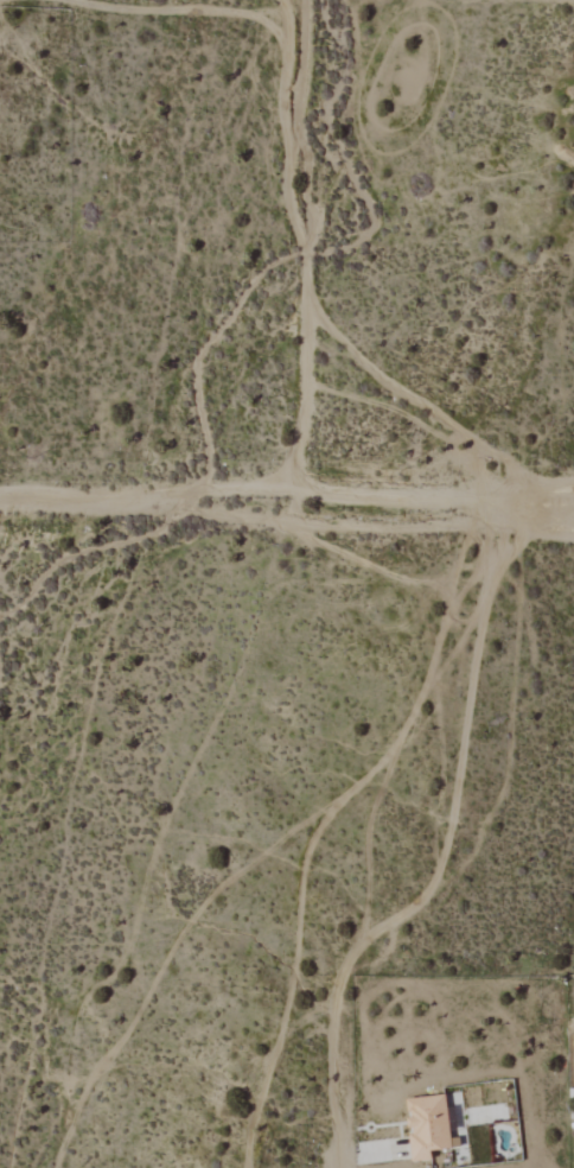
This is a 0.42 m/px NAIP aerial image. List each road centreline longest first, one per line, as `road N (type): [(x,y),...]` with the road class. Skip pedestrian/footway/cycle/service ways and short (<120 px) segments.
road 1 (residential): [(503,501),(435,878),(423,900),(357,945),(337,982),(331,1016),(339,1167)]
road 2 (residential): [(573,498),(294,491),(138,504),(0,497)]
road 3 (residential): [(294,491),(310,329),(292,0)]

